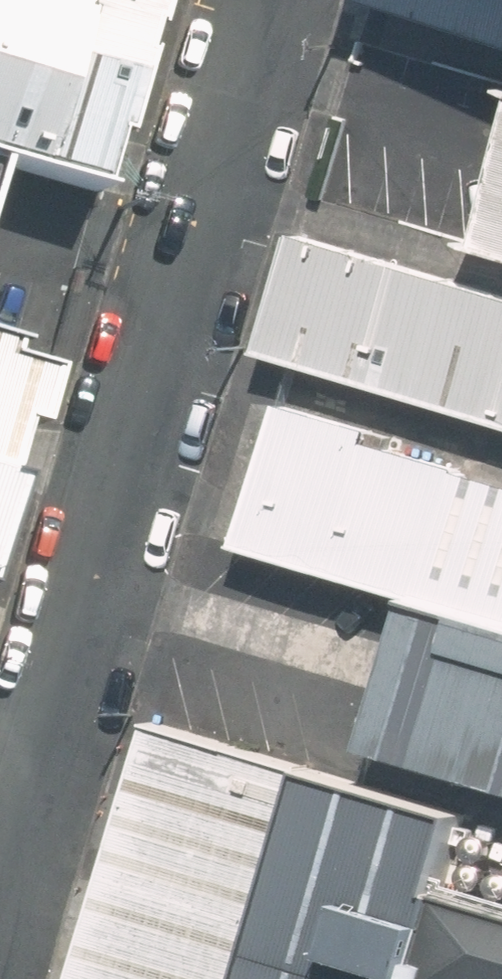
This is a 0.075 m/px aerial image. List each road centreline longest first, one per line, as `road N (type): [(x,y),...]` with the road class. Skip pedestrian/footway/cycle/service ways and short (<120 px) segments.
road 1 (residential): [(0,825),(260,0)]

